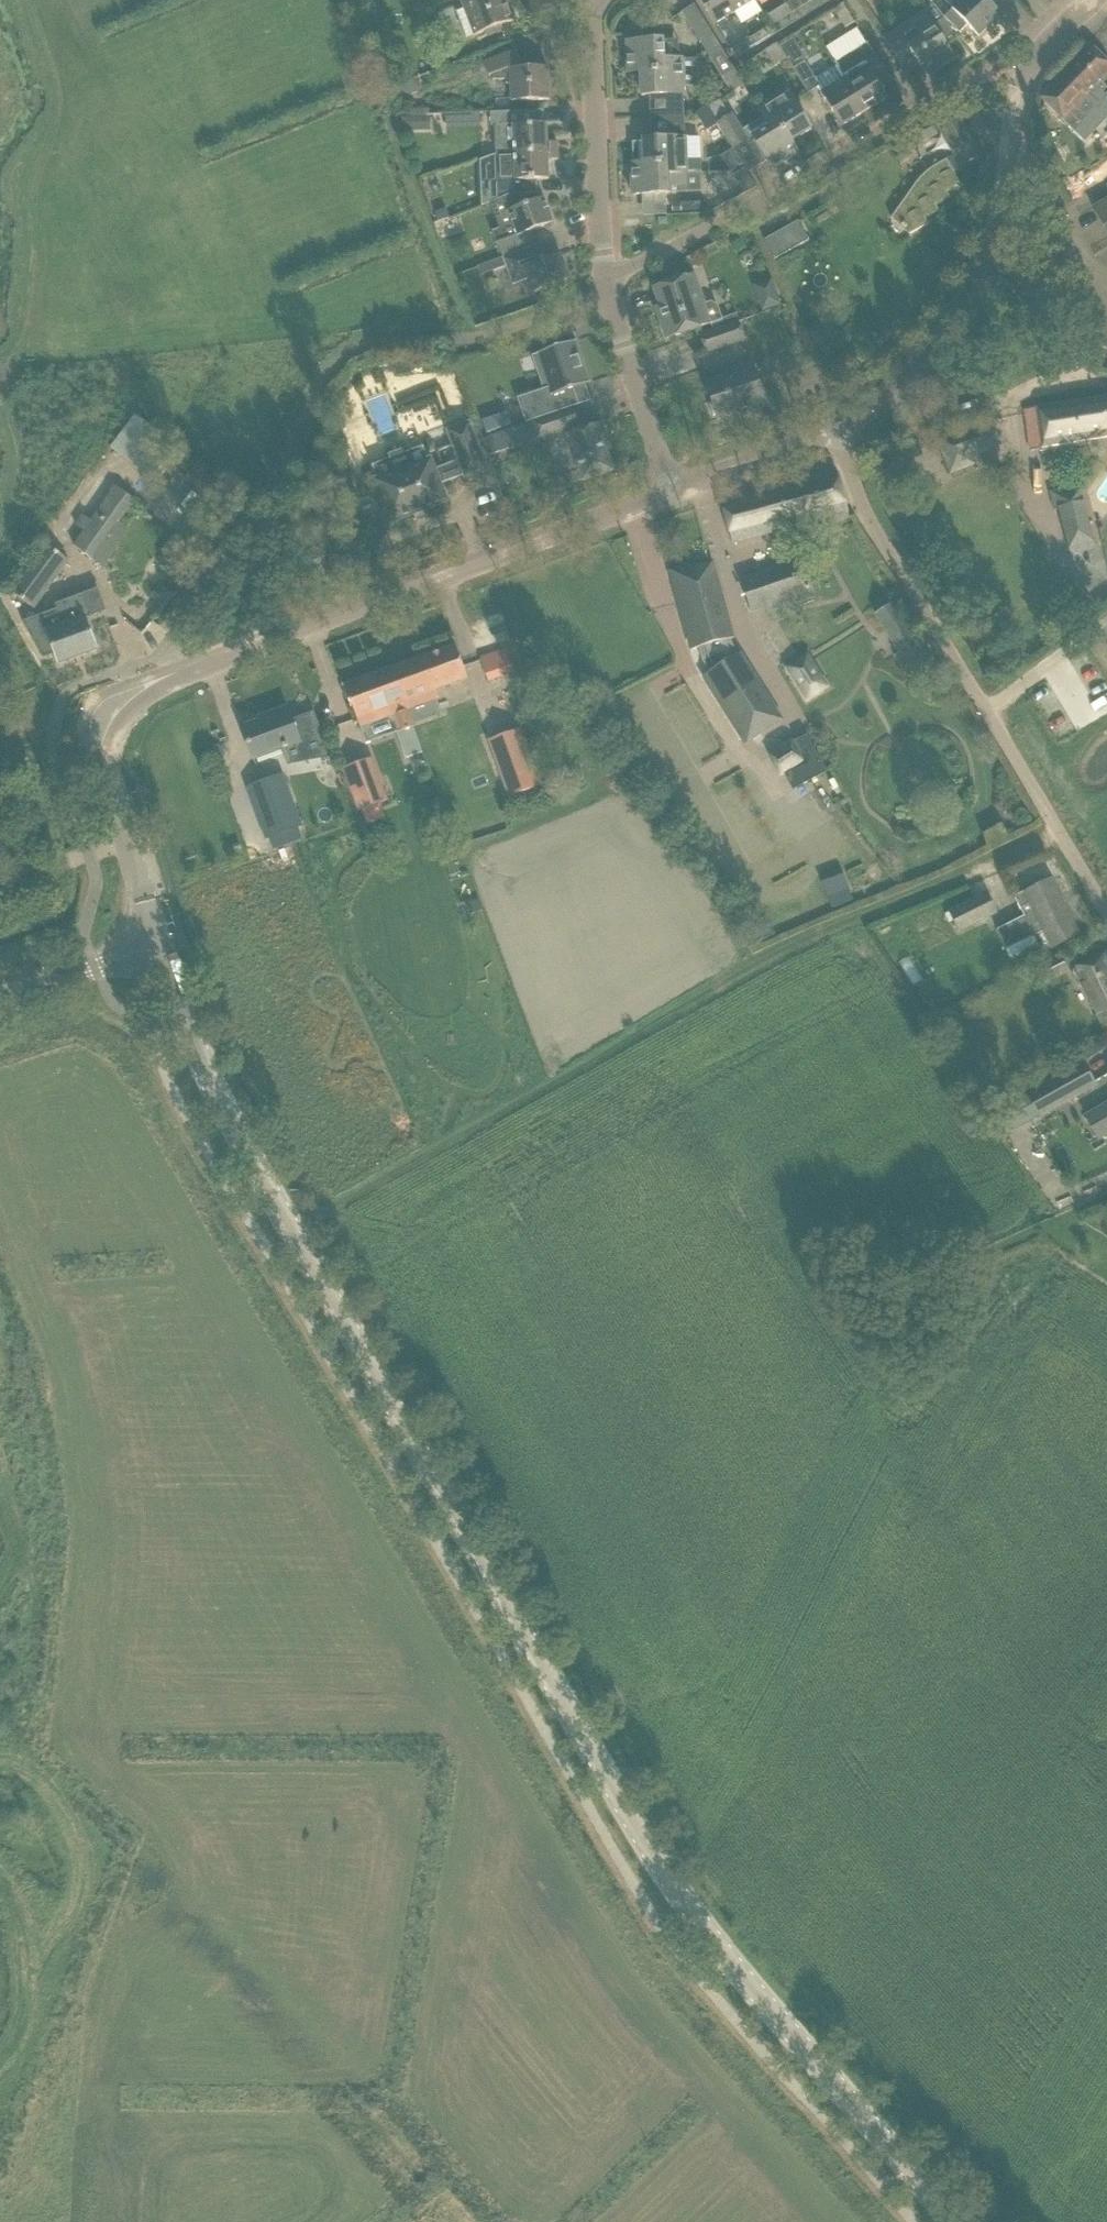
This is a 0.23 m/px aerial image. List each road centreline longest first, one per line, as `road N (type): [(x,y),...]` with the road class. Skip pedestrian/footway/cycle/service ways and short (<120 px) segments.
road 1 (tertiary): [(951,2221),(685,1899),(208,1083),(158,940)]
road 2 (tertiary): [(159,678),(669,493)]
road 3 (unclassified): [(838,428),(884,430),(1055,384),(1067,373),(1071,254),(1016,146)]
road 4 (residential): [(606,288),(949,93)]
road 5 (tertiary): [(838,428),(921,363),(985,277),(1016,146)]
road 6 (unclassified): [(838,428),(862,503),(986,706)]
road 7 (residential): [(606,288),(598,0)]
road 8 (unclassified): [(986,706),(1106,912)]
road 9 (residential): [(669,493),(606,288)]
road 10 (tertiary): [(669,493),(838,428)]
road 11 (tertiary): [(158,940),(105,768)]
road 12 (track): [(0,1889),(18,1946),(19,2029),(0,2054)]
road 13 (tertiary): [(1016,146),(1030,79),(1049,39),(1092,0)]
road 14 (tertiary): [(0,1002),(158,940)]
road 15 (tertiary): [(159,678),(112,689),(91,707),(84,720),(88,743),(105,768)]

